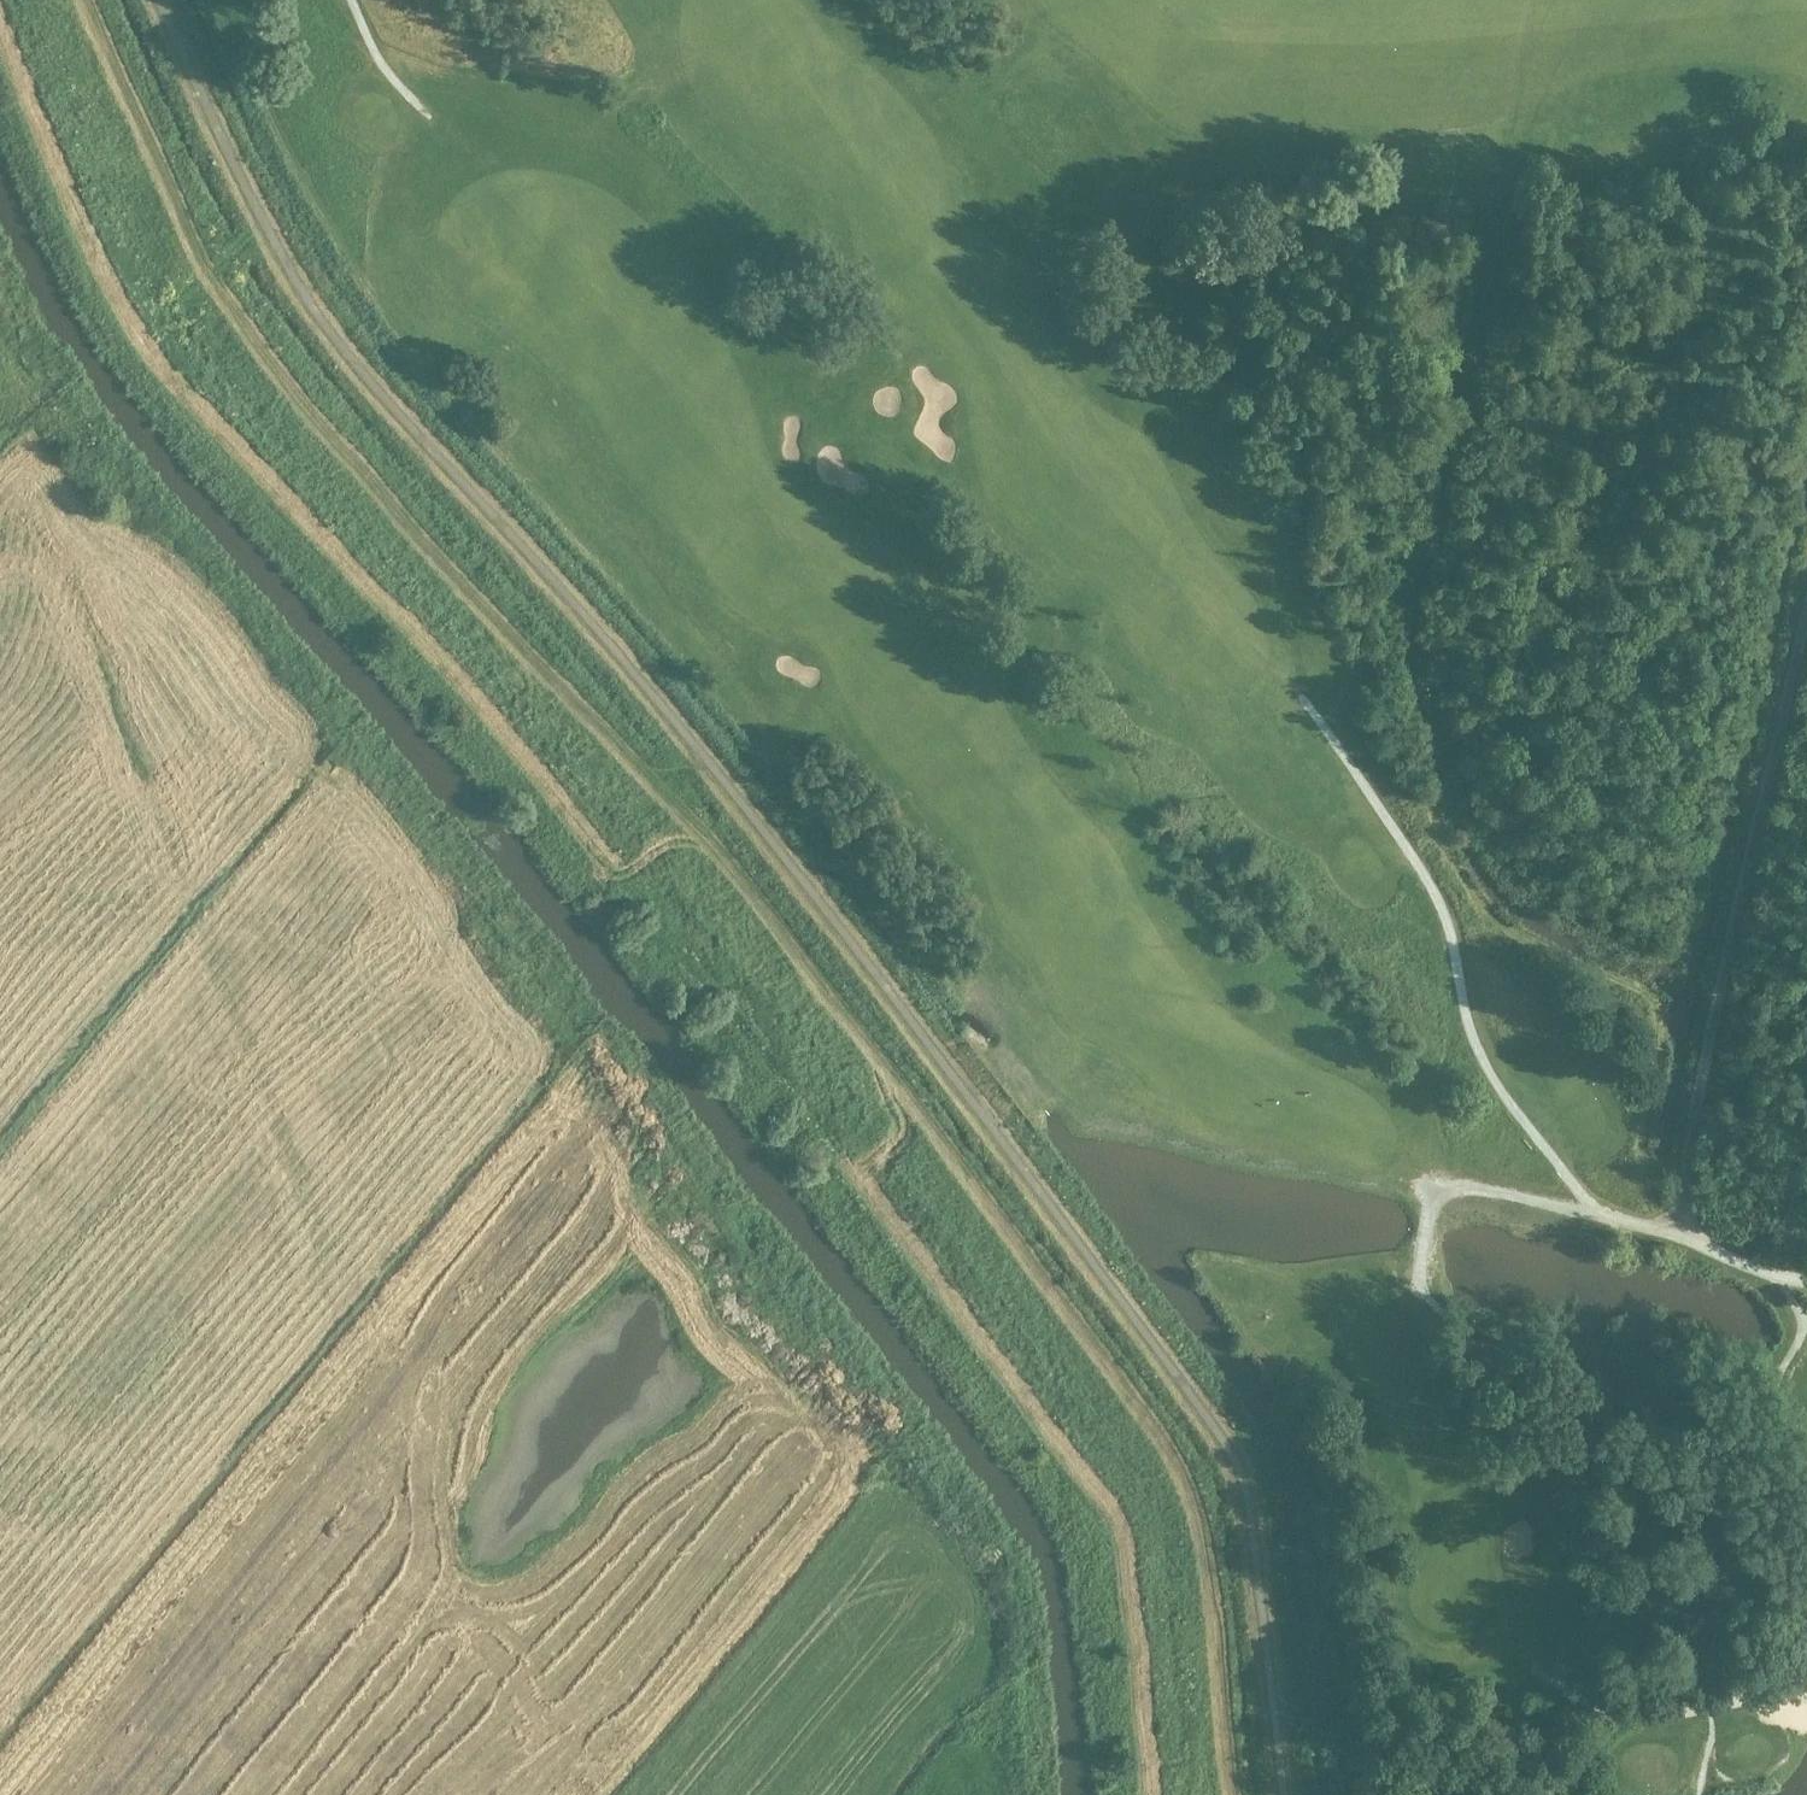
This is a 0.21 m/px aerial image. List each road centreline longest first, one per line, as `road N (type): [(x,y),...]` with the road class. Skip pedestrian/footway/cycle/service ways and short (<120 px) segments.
road 1 (track): [(1235,1794),(1201,1509),(1181,1464),(1109,1356),(713,845),(315,419),(241,320),(207,268),(85,0)]

